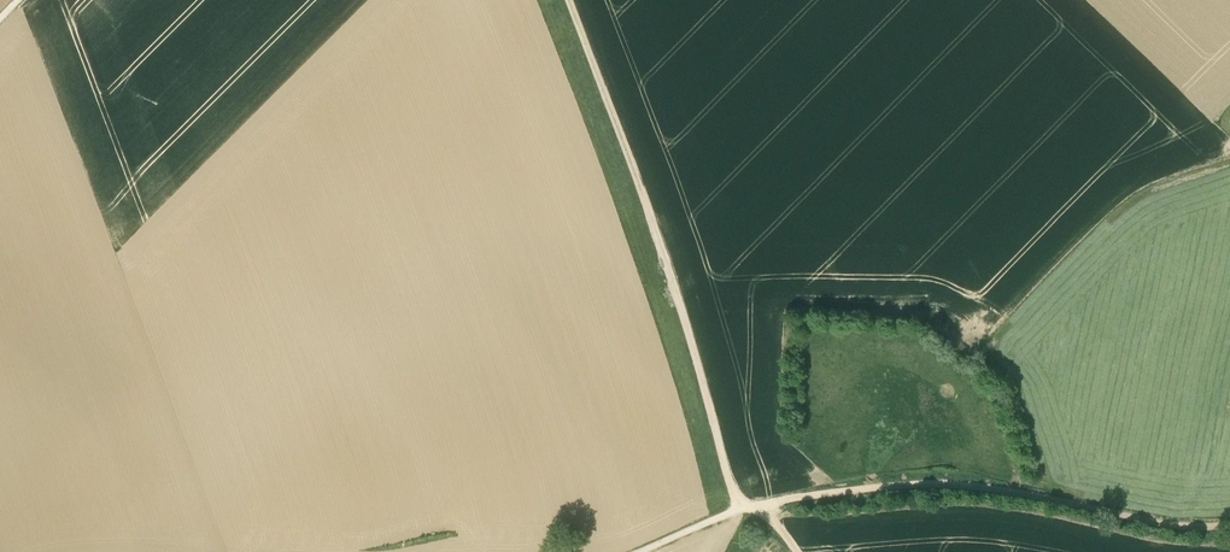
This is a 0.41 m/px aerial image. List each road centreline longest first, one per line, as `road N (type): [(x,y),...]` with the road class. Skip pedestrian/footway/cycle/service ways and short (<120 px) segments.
road 1 (track): [(568,0),(669,270),(739,509)]
road 2 (track): [(764,503),(885,488),(969,488),(1169,524),(1229,525)]

